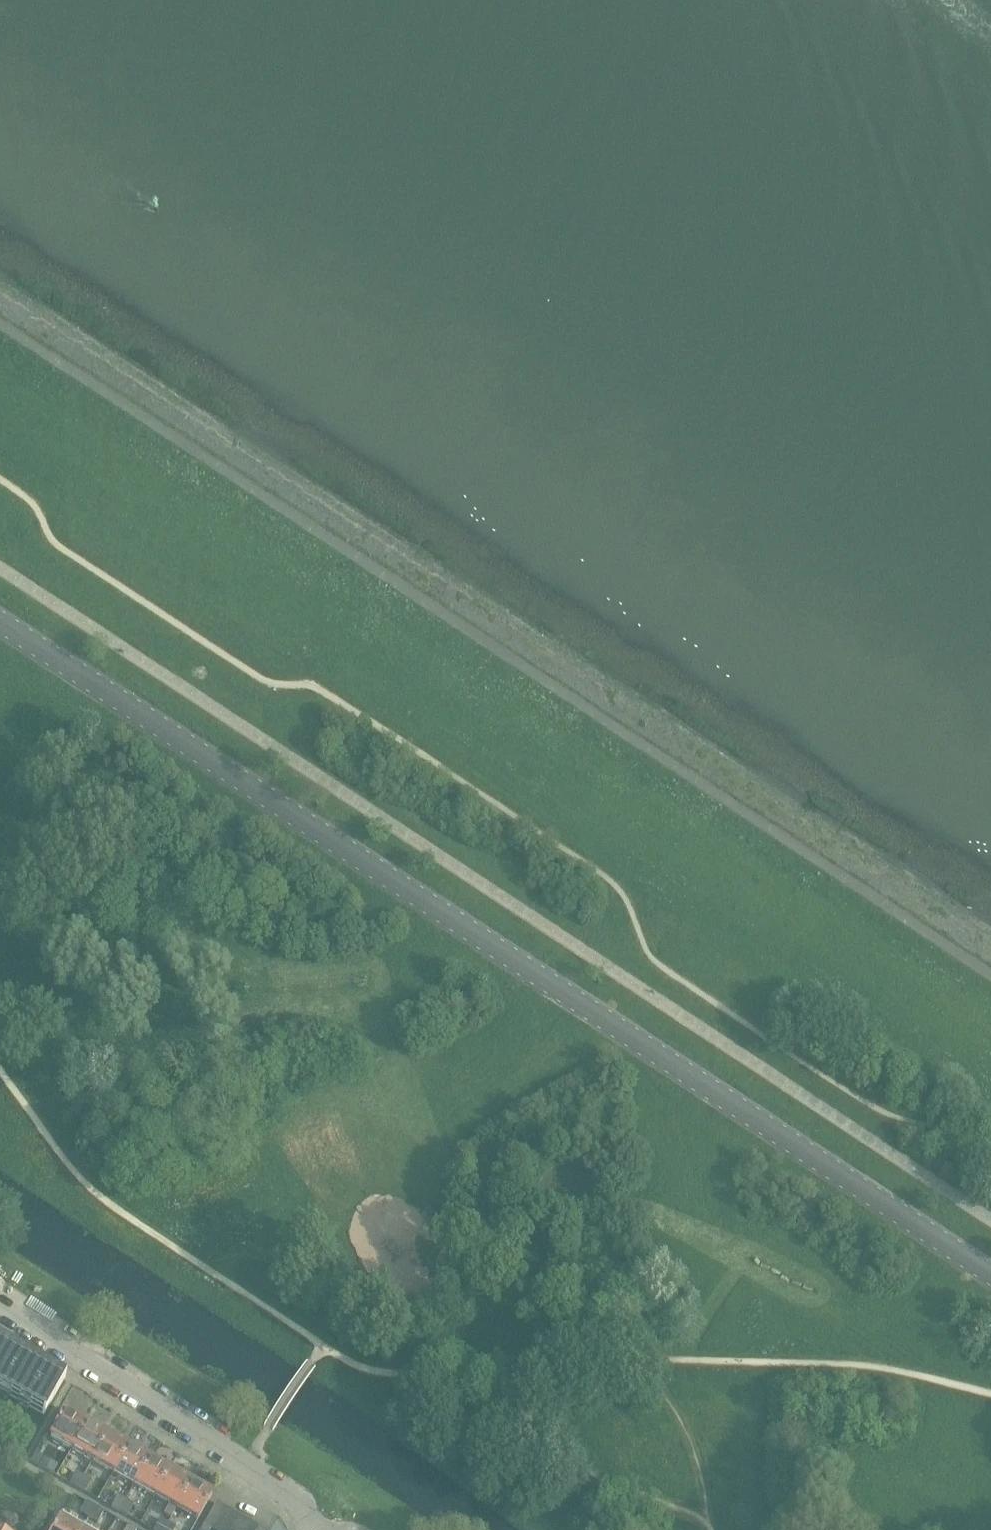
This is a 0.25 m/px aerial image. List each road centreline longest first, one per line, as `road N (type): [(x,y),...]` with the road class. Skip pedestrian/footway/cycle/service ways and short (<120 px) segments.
road 1 (secondary): [(990,1273),(0,617)]
road 2 (residential): [(325,1529),(294,1492),(0,1301)]

